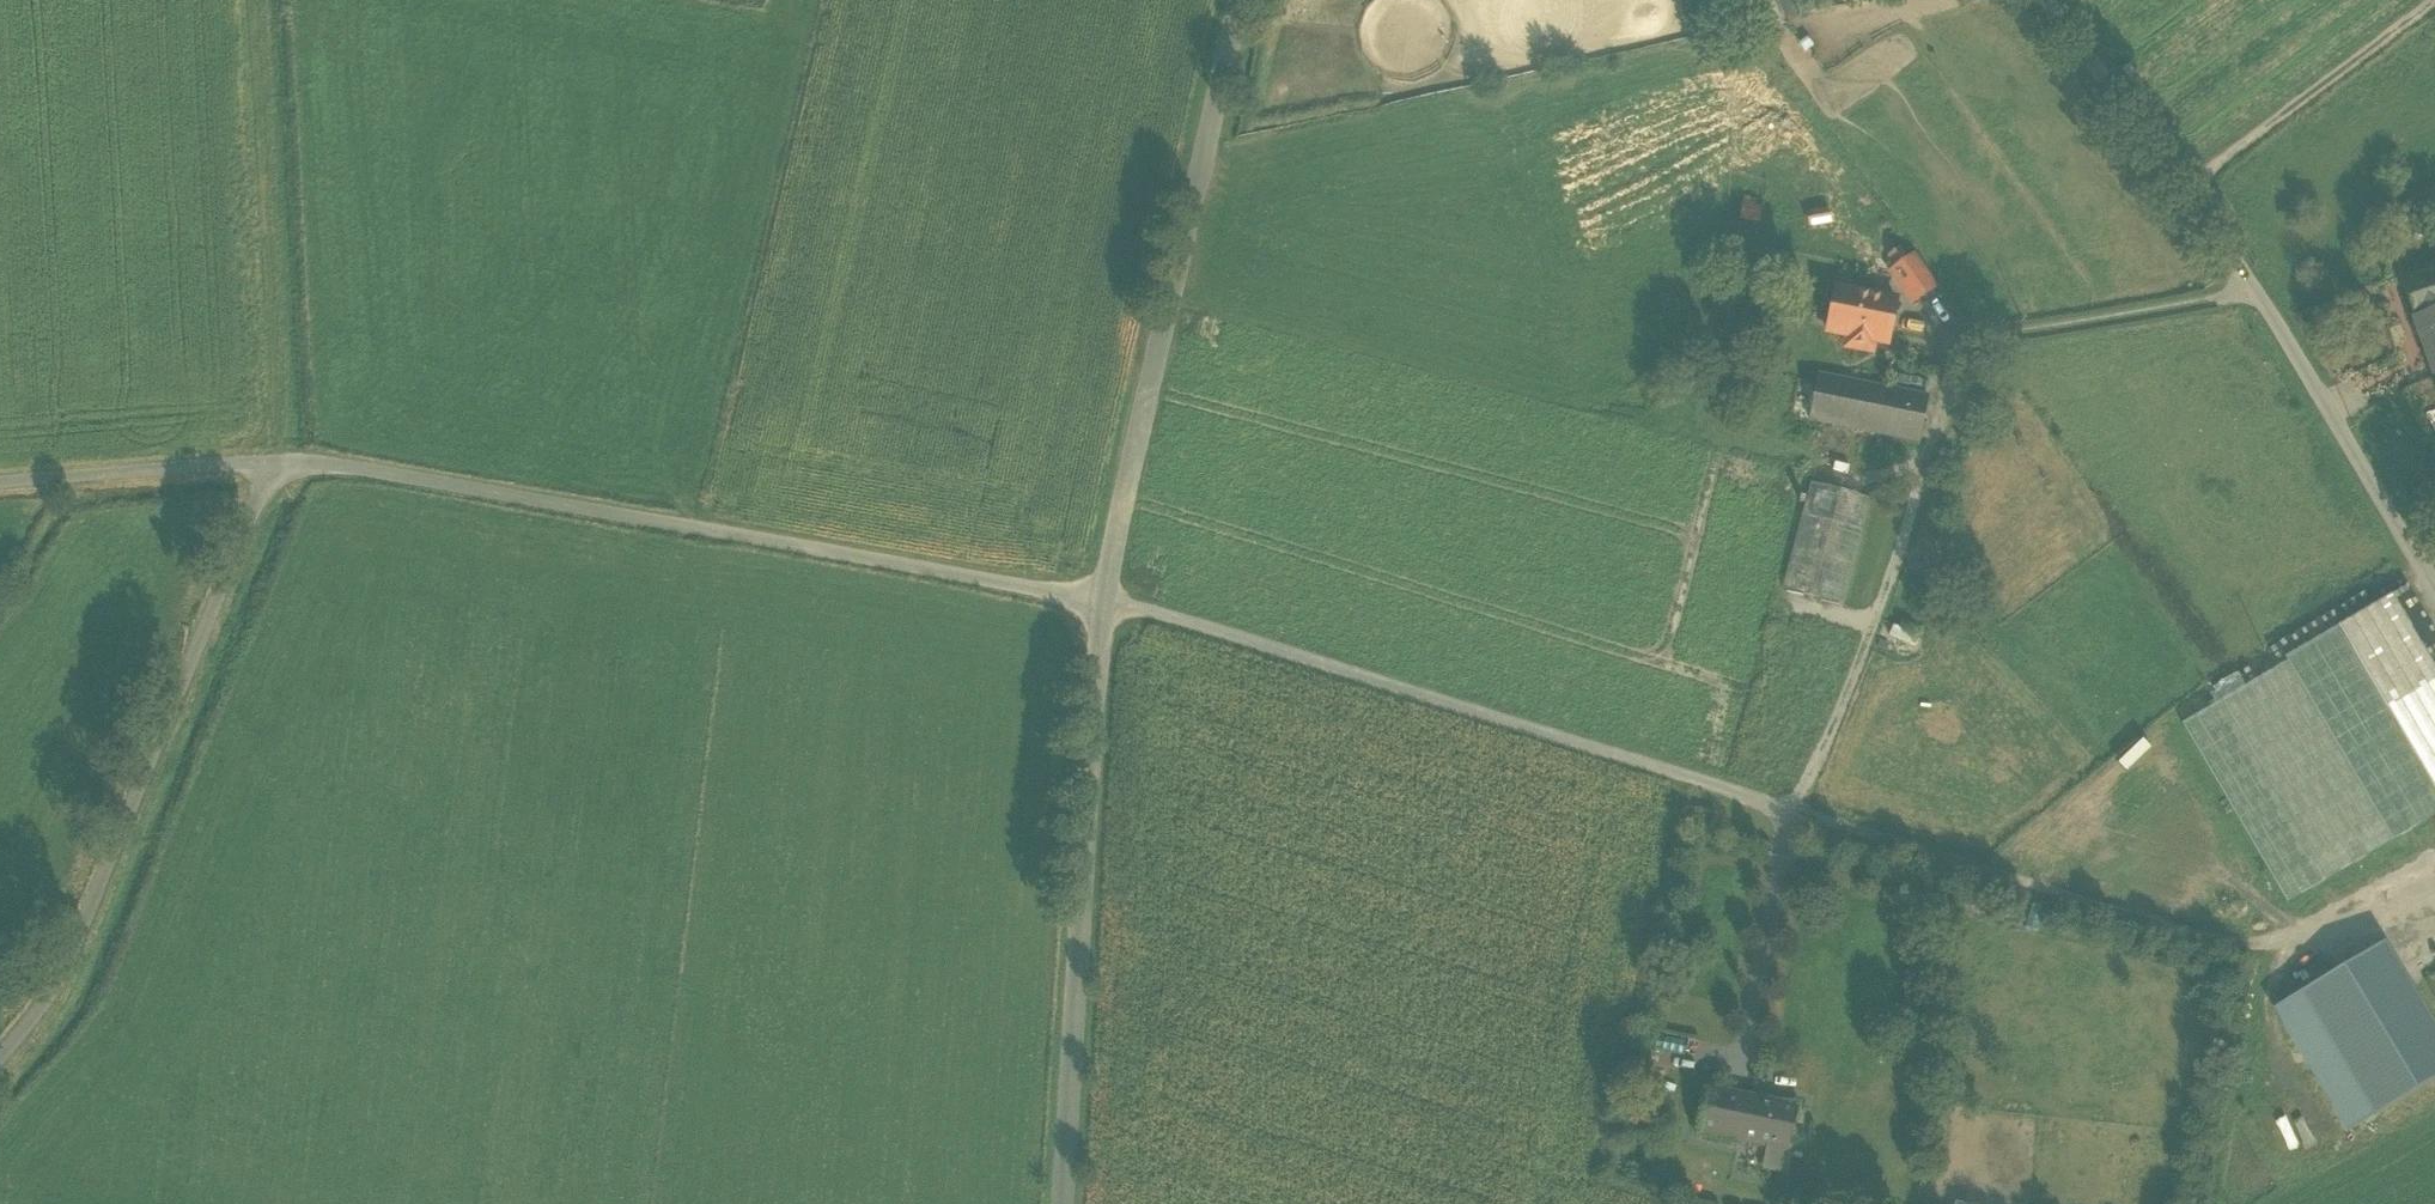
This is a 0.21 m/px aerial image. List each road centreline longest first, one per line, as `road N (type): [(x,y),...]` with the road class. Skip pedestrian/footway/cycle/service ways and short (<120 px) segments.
road 1 (track): [(2434,857),(2263,954),(1103,600),(327,462),(275,458),(0,481)]
road 2 (unclassified): [(1064,1203),(1103,600),(1241,0)]
road 3 (unclassified): [(2046,0),(2255,291),(2434,593)]
road 4 (track): [(0,1060),(55,995),(275,458)]
road 5 (track): [(2433,0),(2187,192)]
road 6 (track): [(1886,603),(1811,792),(1794,813)]

